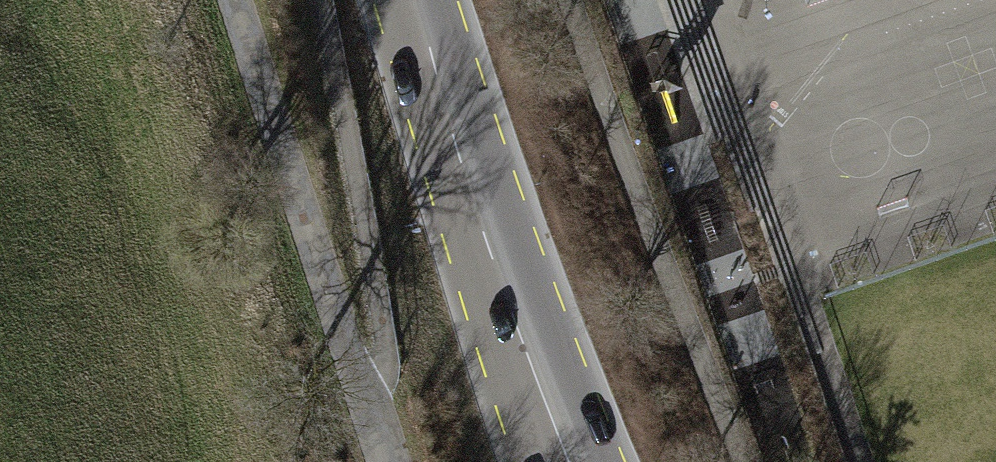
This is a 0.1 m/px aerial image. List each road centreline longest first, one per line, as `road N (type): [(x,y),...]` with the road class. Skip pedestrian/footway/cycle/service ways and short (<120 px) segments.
road 1 (residential): [(389,461),(235,0)]
road 2 (secondary): [(419,0),(513,308)]
road 3 (secondary): [(599,461),(513,308)]
road 4 (secondary): [(513,308),(551,461)]

